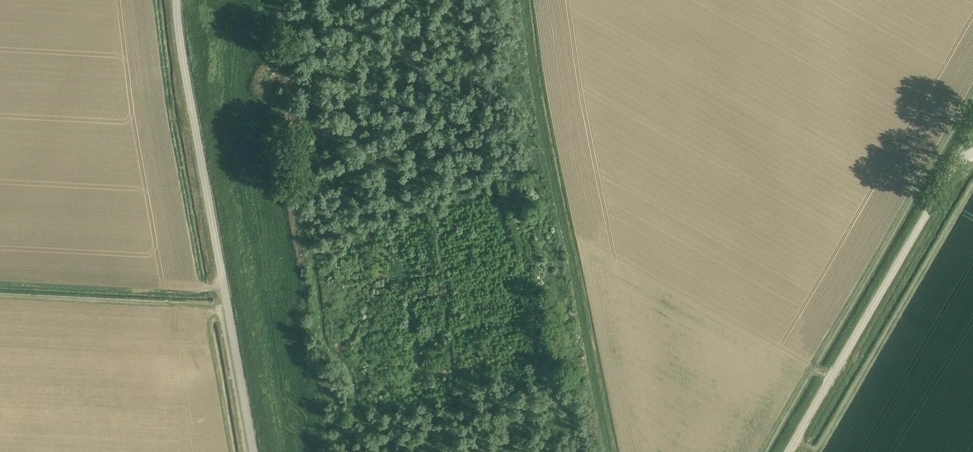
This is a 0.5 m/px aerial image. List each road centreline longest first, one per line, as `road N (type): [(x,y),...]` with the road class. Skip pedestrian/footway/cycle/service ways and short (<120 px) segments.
road 1 (unclassified): [(251,451),(173,0)]
road 2 (unclassified): [(792,451),(970,145)]

